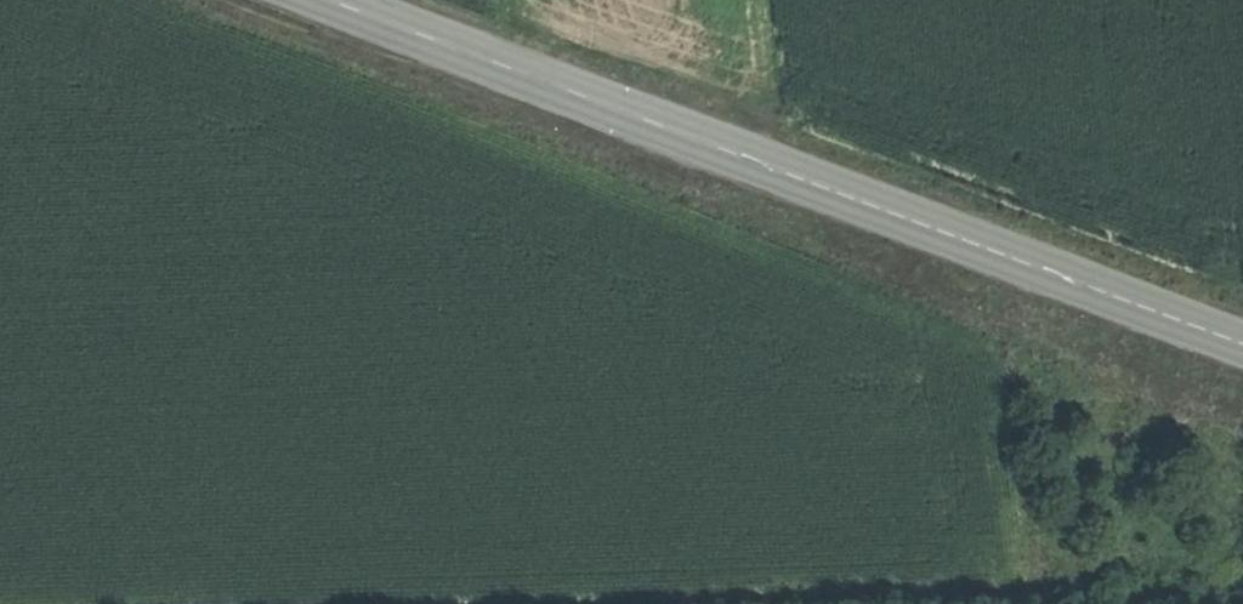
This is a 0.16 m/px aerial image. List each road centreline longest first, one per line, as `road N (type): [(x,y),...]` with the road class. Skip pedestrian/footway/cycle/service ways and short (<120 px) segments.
road 1 (secondary): [(332,0),(1242,343)]

